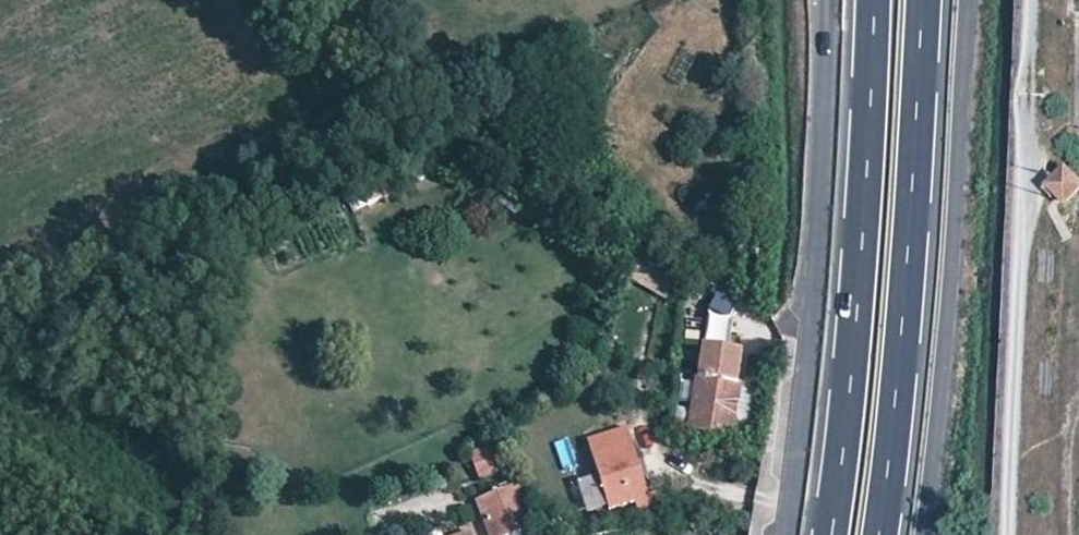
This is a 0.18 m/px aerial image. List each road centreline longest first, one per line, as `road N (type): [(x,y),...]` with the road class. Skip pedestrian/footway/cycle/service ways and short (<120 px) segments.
road 1 (primary): [(879,534),(917,182),(927,0)]
road 2 (unclassified): [(924,534),(947,360),(970,0)]
road 3 (primary): [(876,0),(869,179),(831,534)]
road 4 (unclassified): [(826,0),(810,372),(789,534)]

